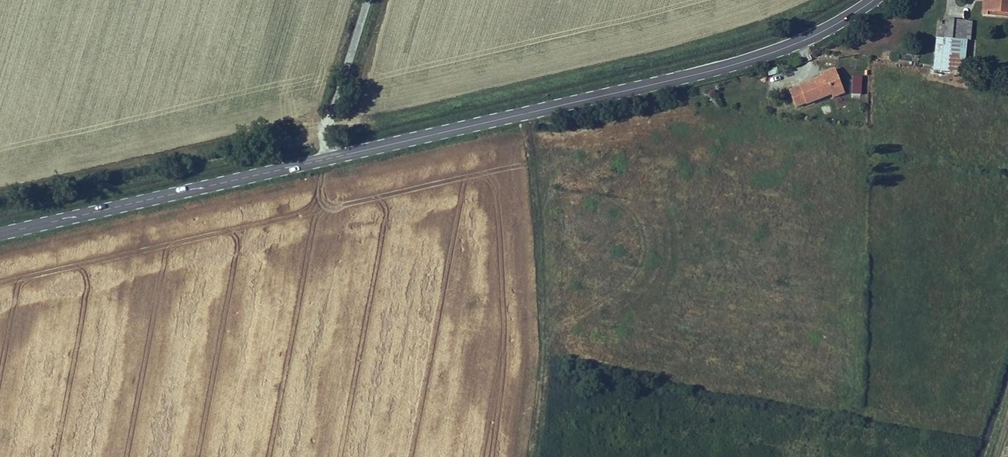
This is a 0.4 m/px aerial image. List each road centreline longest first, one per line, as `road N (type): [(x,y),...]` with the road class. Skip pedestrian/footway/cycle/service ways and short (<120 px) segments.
road 1 (secondary): [(0,234),(726,66),(798,43),(873,0)]
road 2 (track): [(328,158),(324,130),(365,0)]

